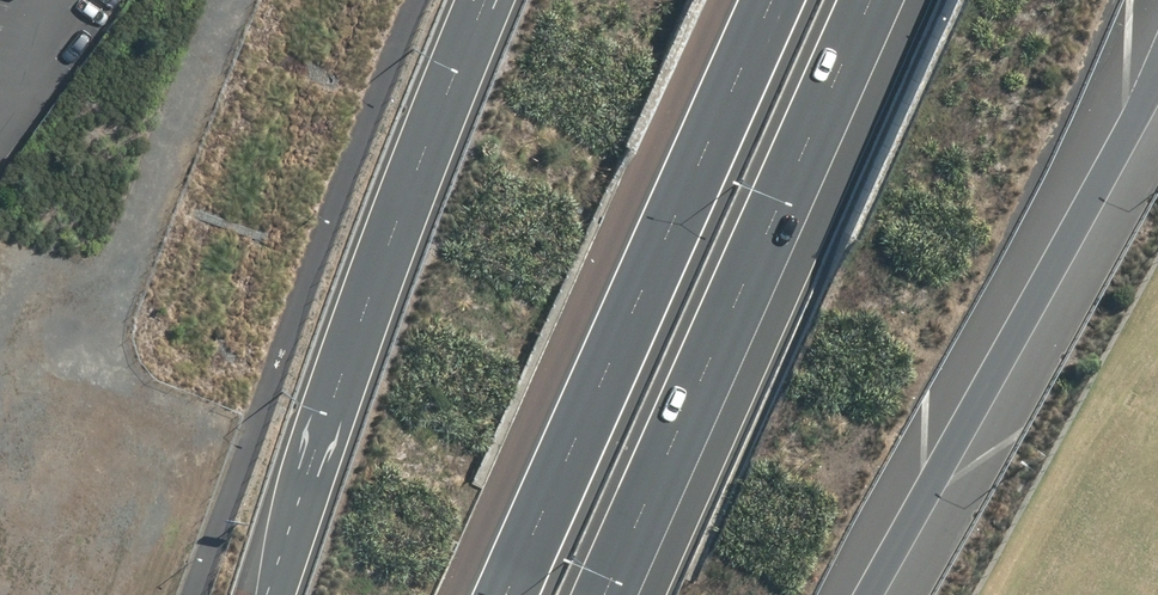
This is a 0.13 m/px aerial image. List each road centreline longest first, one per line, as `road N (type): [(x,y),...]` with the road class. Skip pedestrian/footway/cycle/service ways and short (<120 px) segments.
road 1 (motorway): [(868,0),(596,594)]
road 2 (motorway): [(490,594),(754,0)]
road 3 (motorway): [(266,594),(488,0)]
road 4 (motorway): [(1128,84),(855,594)]
road 5 (track): [(180,414),(119,383),(96,341),(93,293),(224,0)]

